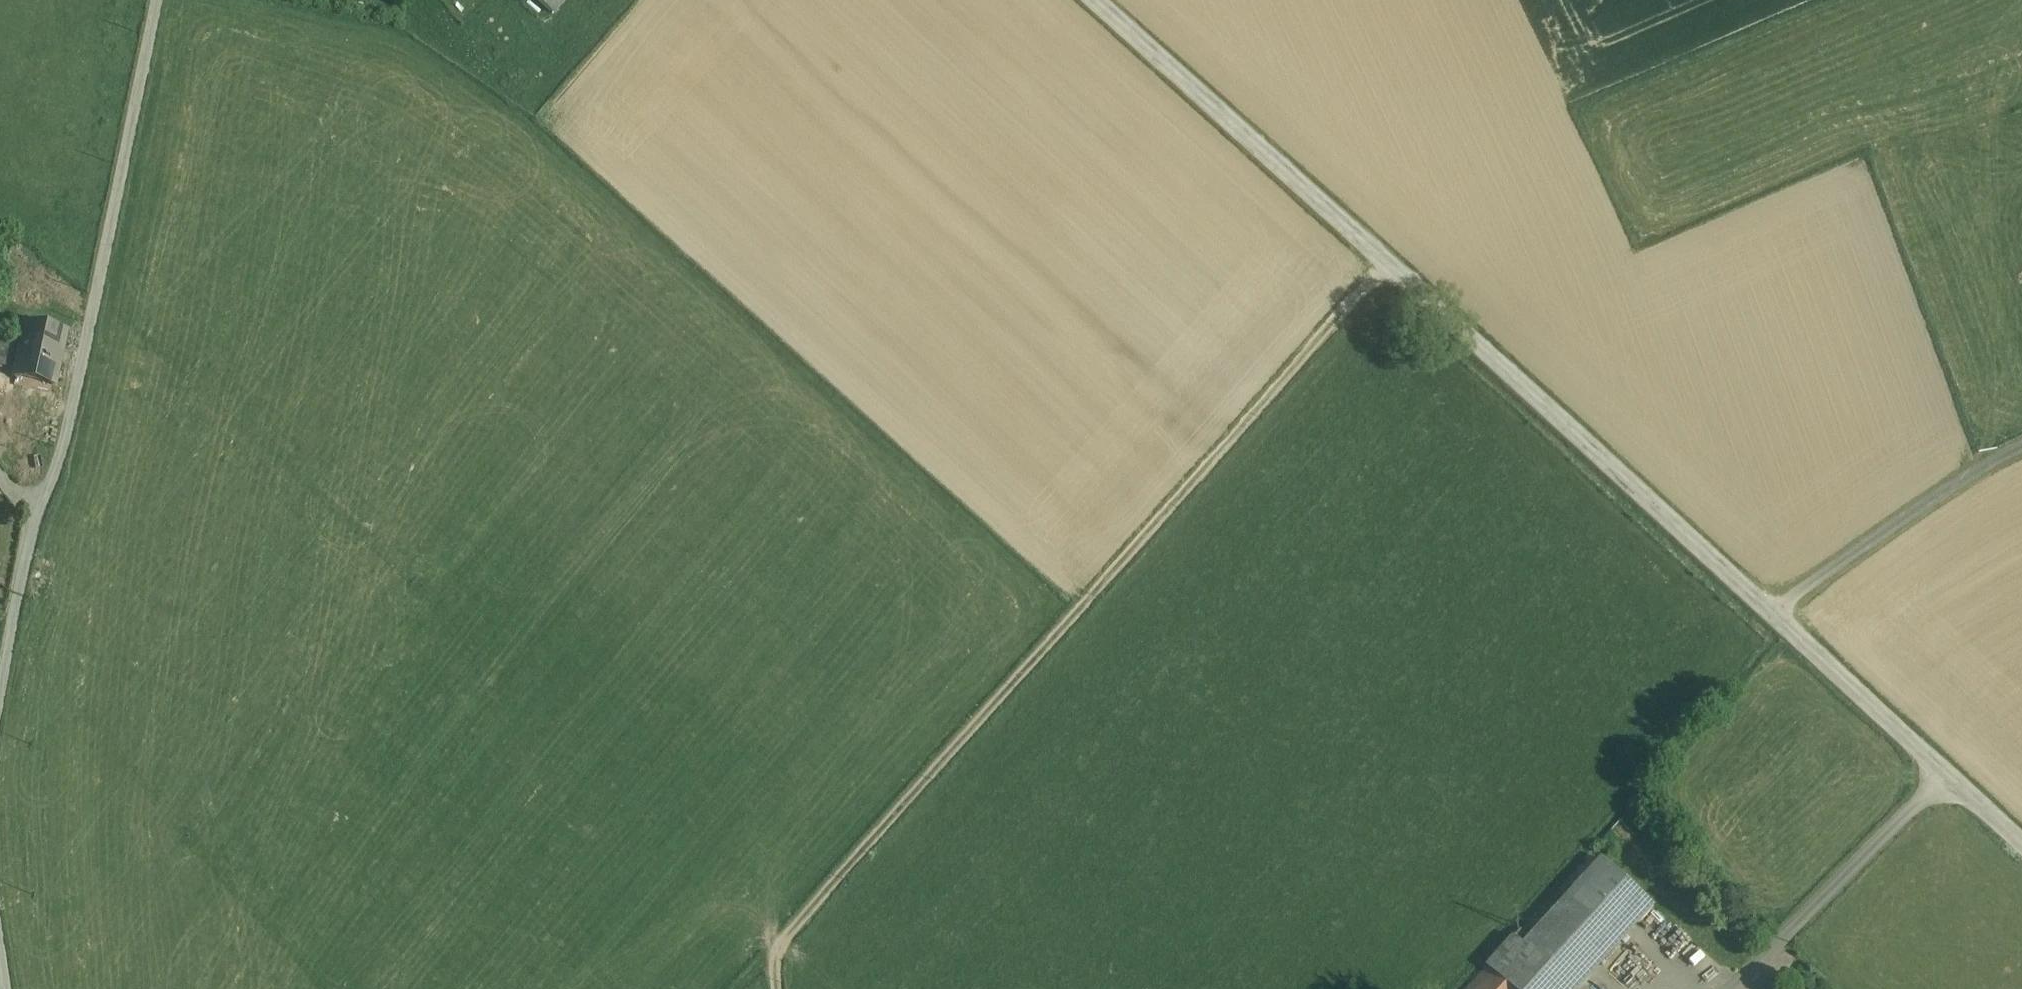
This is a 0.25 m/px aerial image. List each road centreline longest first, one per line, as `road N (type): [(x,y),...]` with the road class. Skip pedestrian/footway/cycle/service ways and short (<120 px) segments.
road 1 (unclassified): [(2021,837),(1095,0)]
road 2 (track): [(1385,264),(773,955),(777,988)]
road 3 (unclassified): [(160,0),(65,447),(0,691)]

